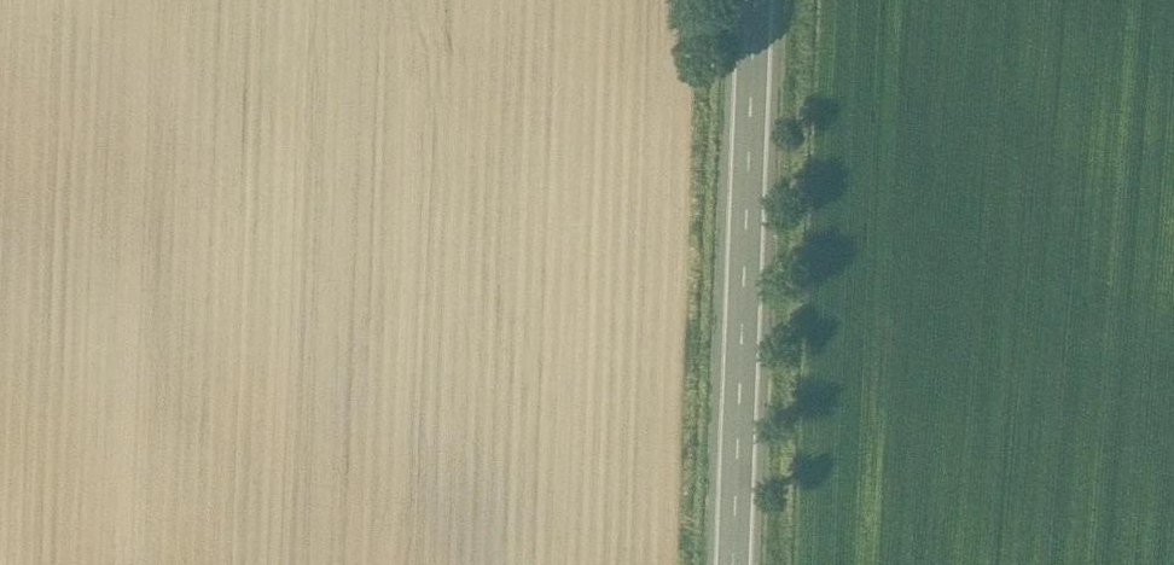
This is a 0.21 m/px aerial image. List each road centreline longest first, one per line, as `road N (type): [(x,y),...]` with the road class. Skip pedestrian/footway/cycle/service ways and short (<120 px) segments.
road 1 (primary): [(766,0),(742,564)]

